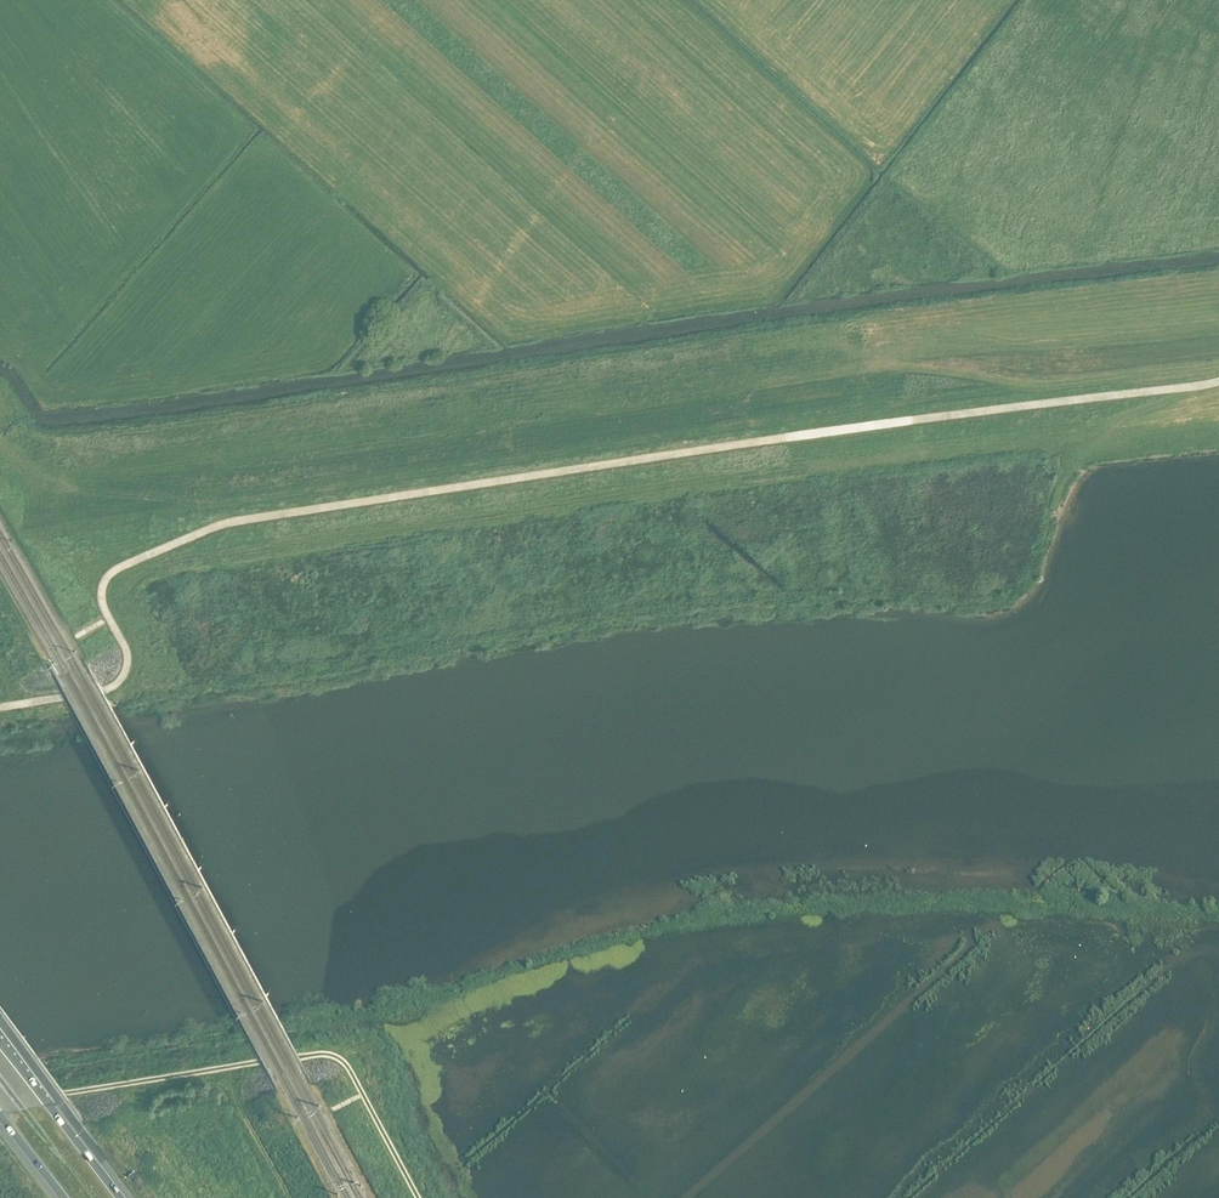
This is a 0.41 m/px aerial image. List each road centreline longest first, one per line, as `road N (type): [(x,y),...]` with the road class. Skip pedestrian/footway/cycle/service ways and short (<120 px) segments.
road 1 (track): [(1218,361),(733,421),(250,496),(51,487),(24,472),(0,438)]
road 2 (trunk): [(120,1197),(0,1041)]

